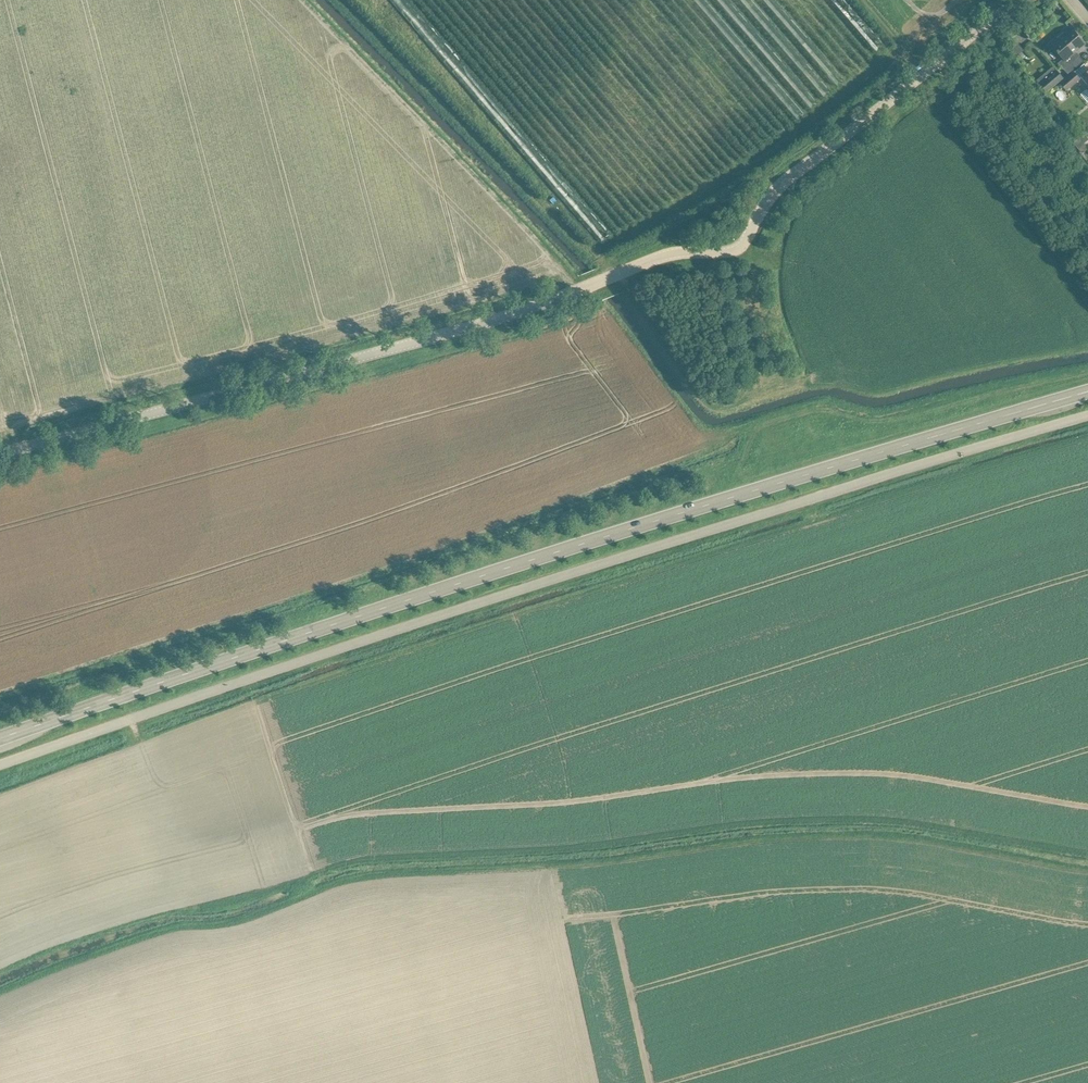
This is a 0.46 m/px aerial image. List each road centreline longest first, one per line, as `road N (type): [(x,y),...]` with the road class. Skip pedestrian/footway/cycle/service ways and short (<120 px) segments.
road 1 (unclassified): [(0,765),(481,602),(1087,415)]
road 2 (unclassified): [(0,456),(493,320),(661,256),(738,248),(778,188),(936,65)]
road 3 (secondary): [(278,644),(1016,413)]
road 4 (track): [(614,276),(344,0)]
road 5 (secondary): [(0,740),(181,676)]

